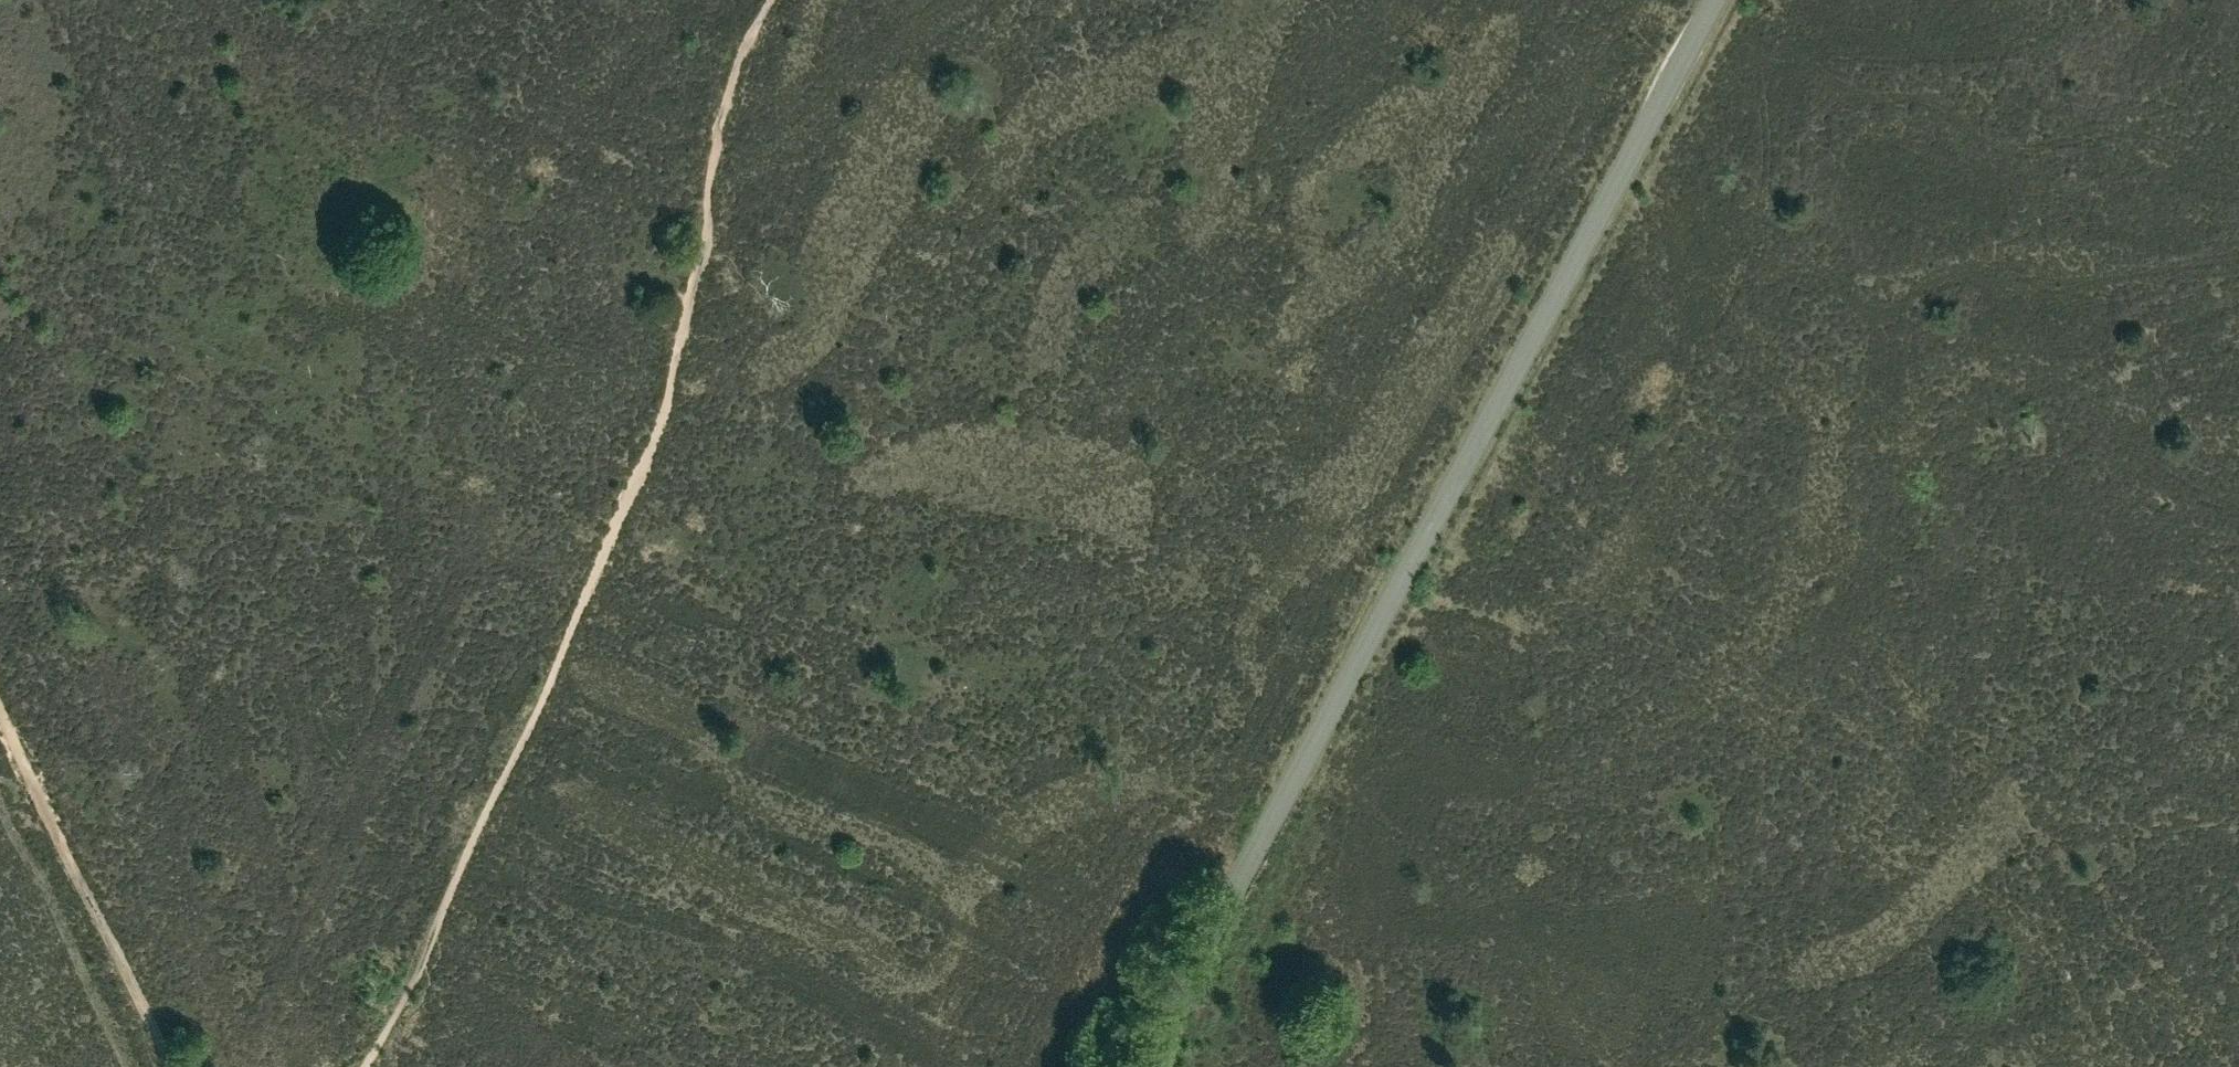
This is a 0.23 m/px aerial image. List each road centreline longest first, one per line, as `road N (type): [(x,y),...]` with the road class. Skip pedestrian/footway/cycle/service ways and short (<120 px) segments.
road 1 (unclassified): [(1140,1066),(1717,0)]

